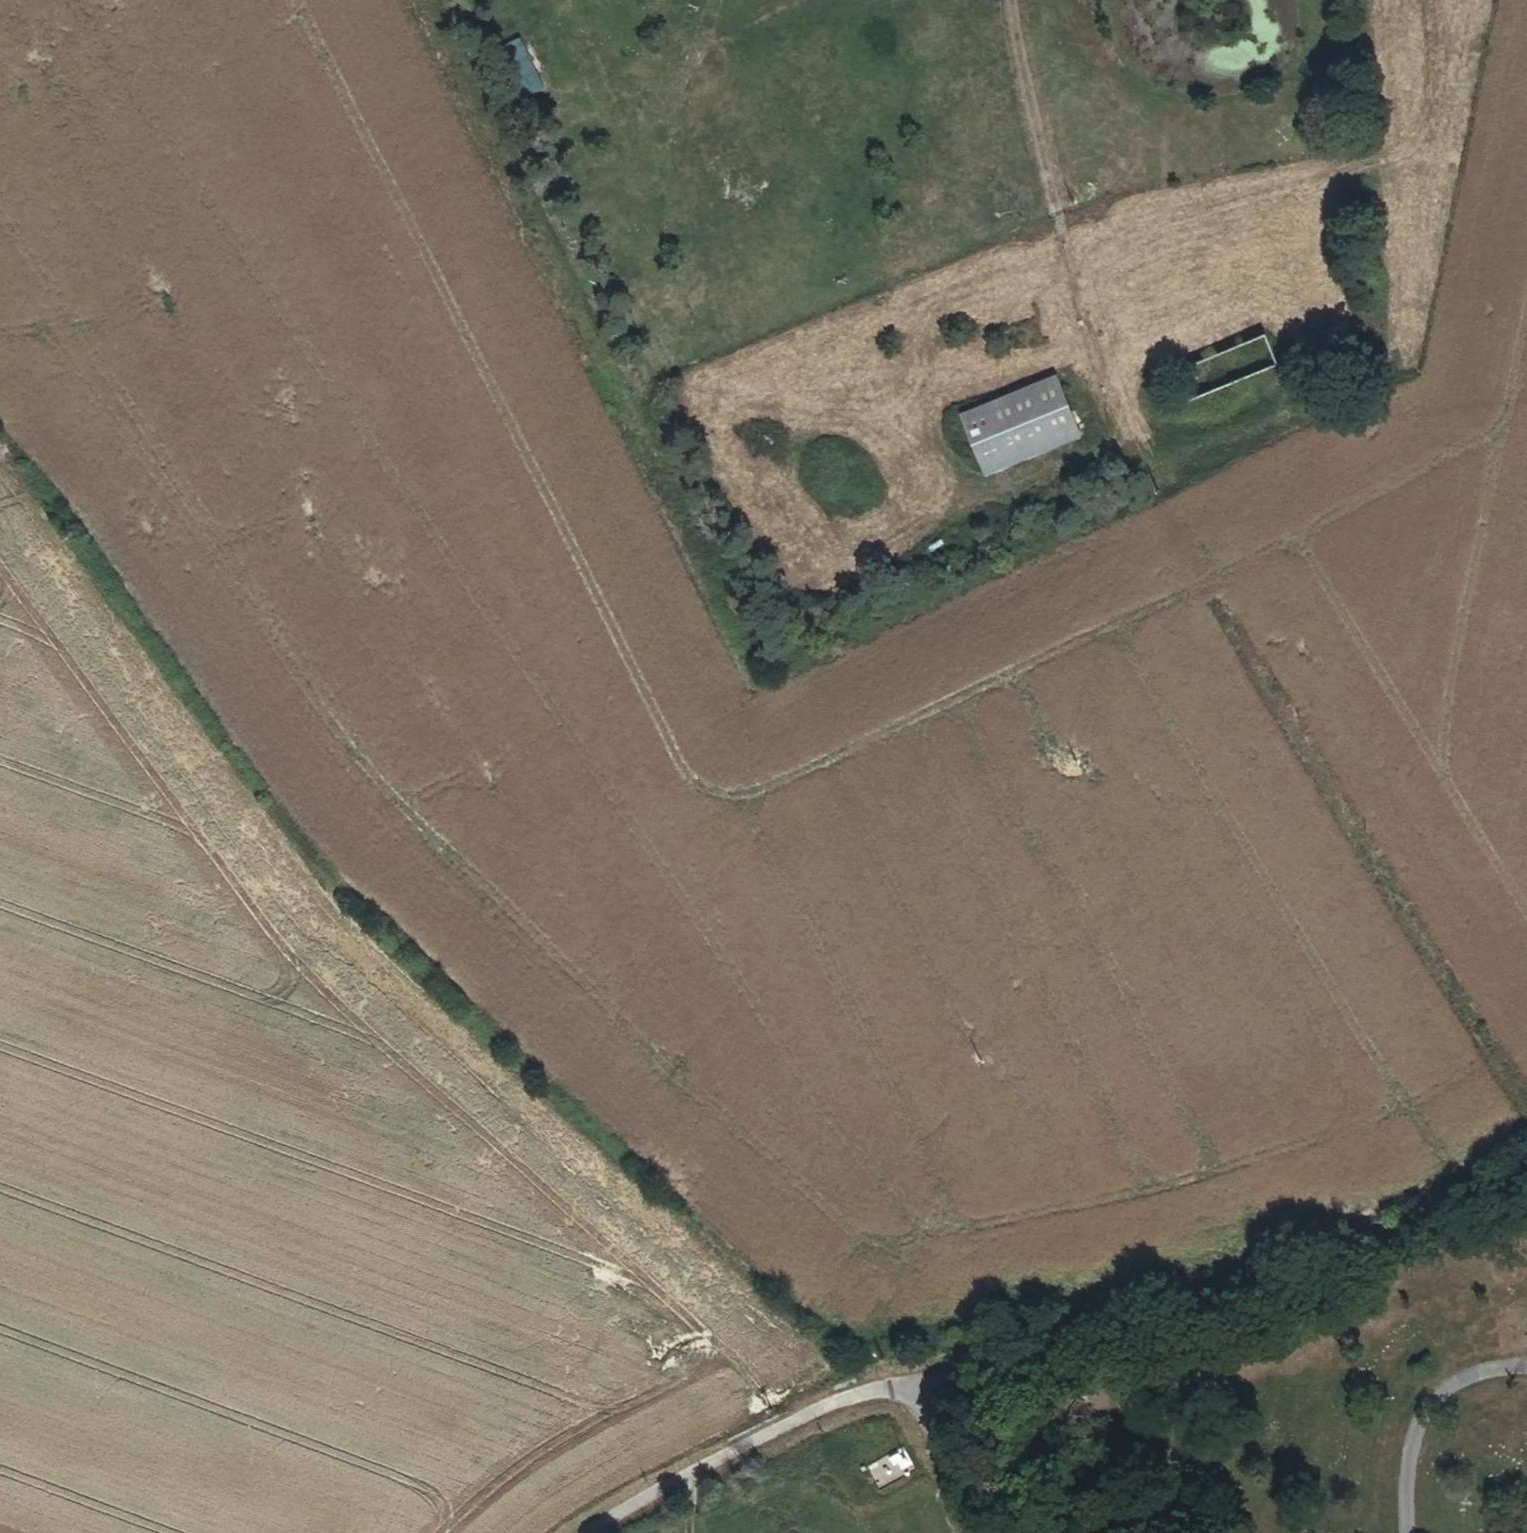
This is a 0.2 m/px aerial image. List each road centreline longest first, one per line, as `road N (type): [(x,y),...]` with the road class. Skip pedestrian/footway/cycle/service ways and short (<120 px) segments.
road 1 (track): [(881,1393),(903,1368),(1526,1148)]
road 2 (track): [(1009,0),(1090,367),(1148,521)]

